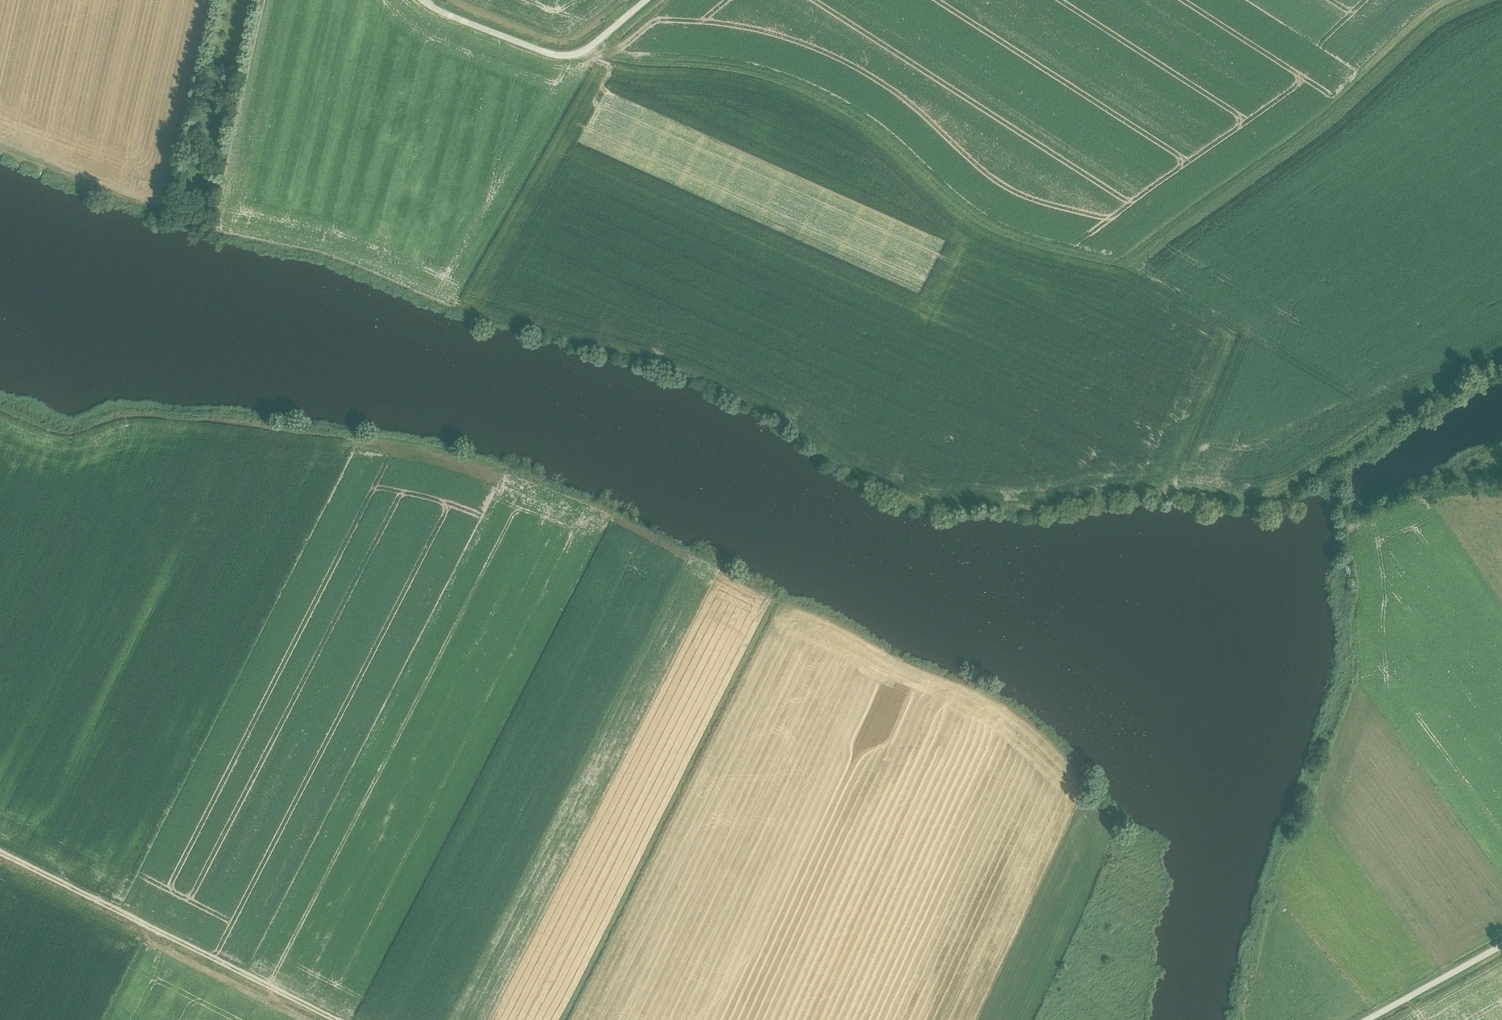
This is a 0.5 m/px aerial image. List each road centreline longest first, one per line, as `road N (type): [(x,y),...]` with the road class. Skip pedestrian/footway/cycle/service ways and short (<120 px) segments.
road 1 (unclassified): [(647,0),(567,56),(425,0)]
road 2 (unclassified): [(1366,1019),(1501,945)]

